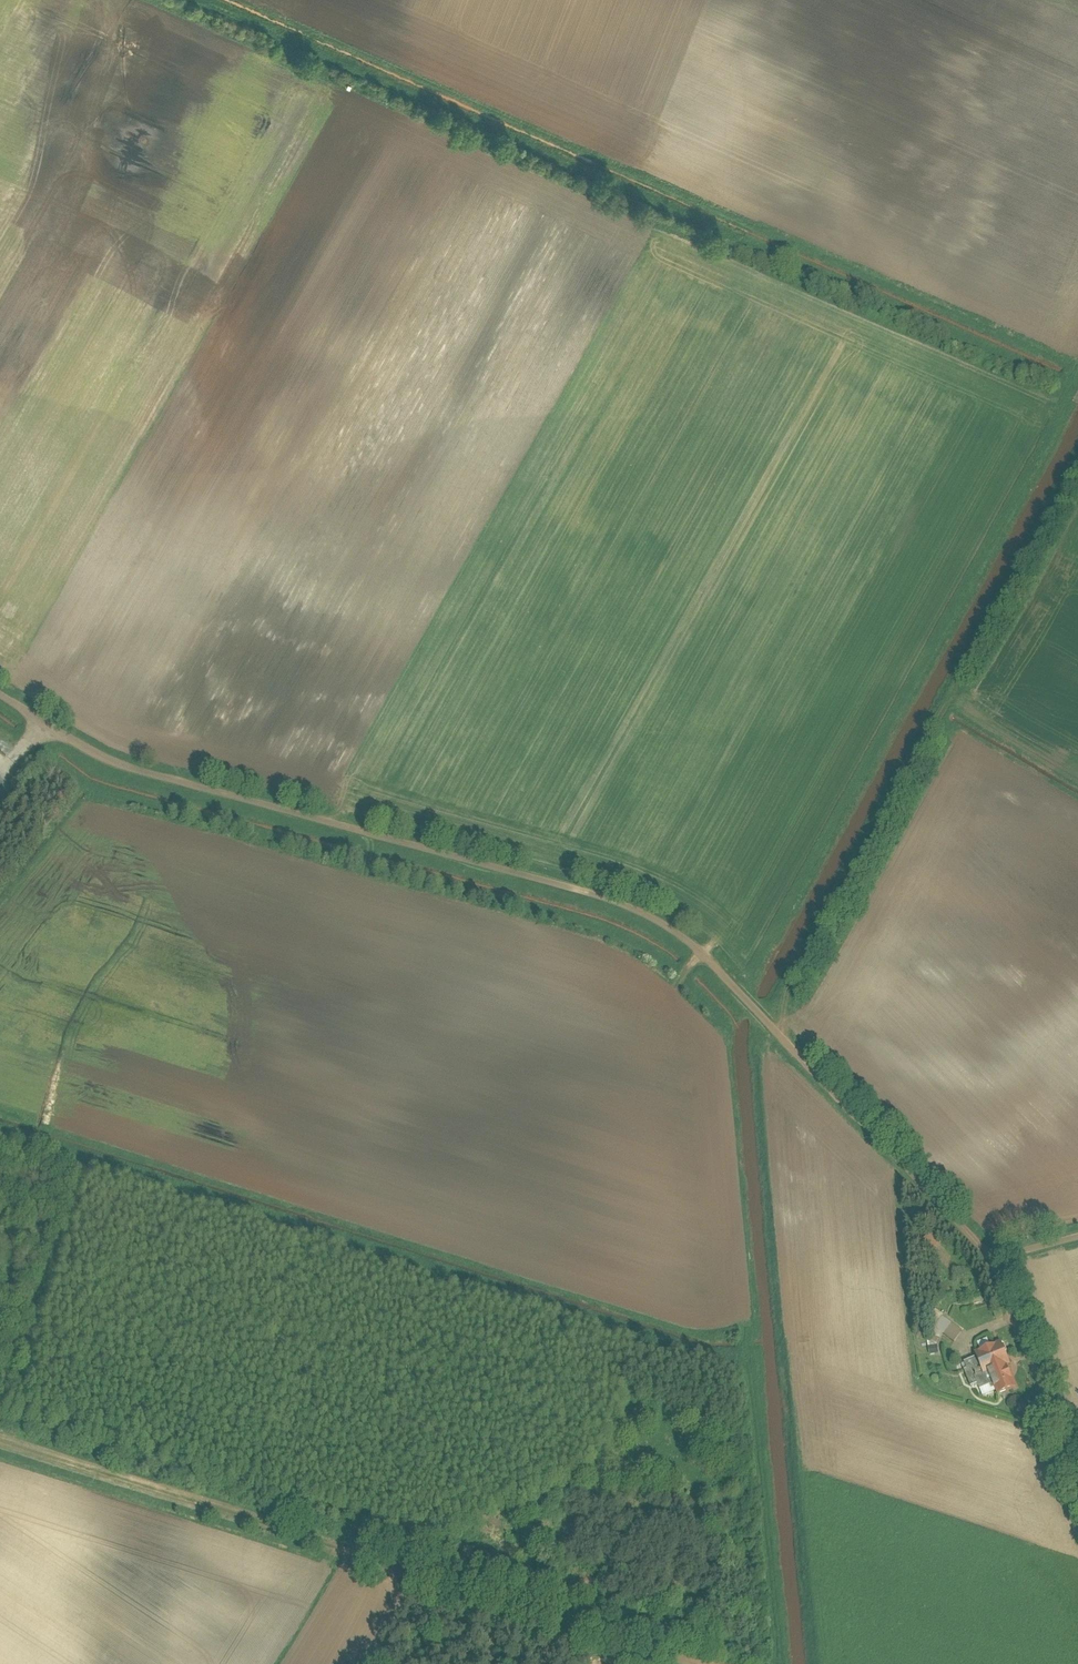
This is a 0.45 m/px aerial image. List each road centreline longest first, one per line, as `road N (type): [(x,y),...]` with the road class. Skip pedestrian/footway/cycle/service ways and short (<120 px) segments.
road 1 (unclassified): [(991,1260),(771,1028),(647,912),(578,885),(96,755),(0,692)]
road 2 (track): [(717,1663),(0,1438)]
road 3 (unclassified): [(1077,1475),(991,1260)]

